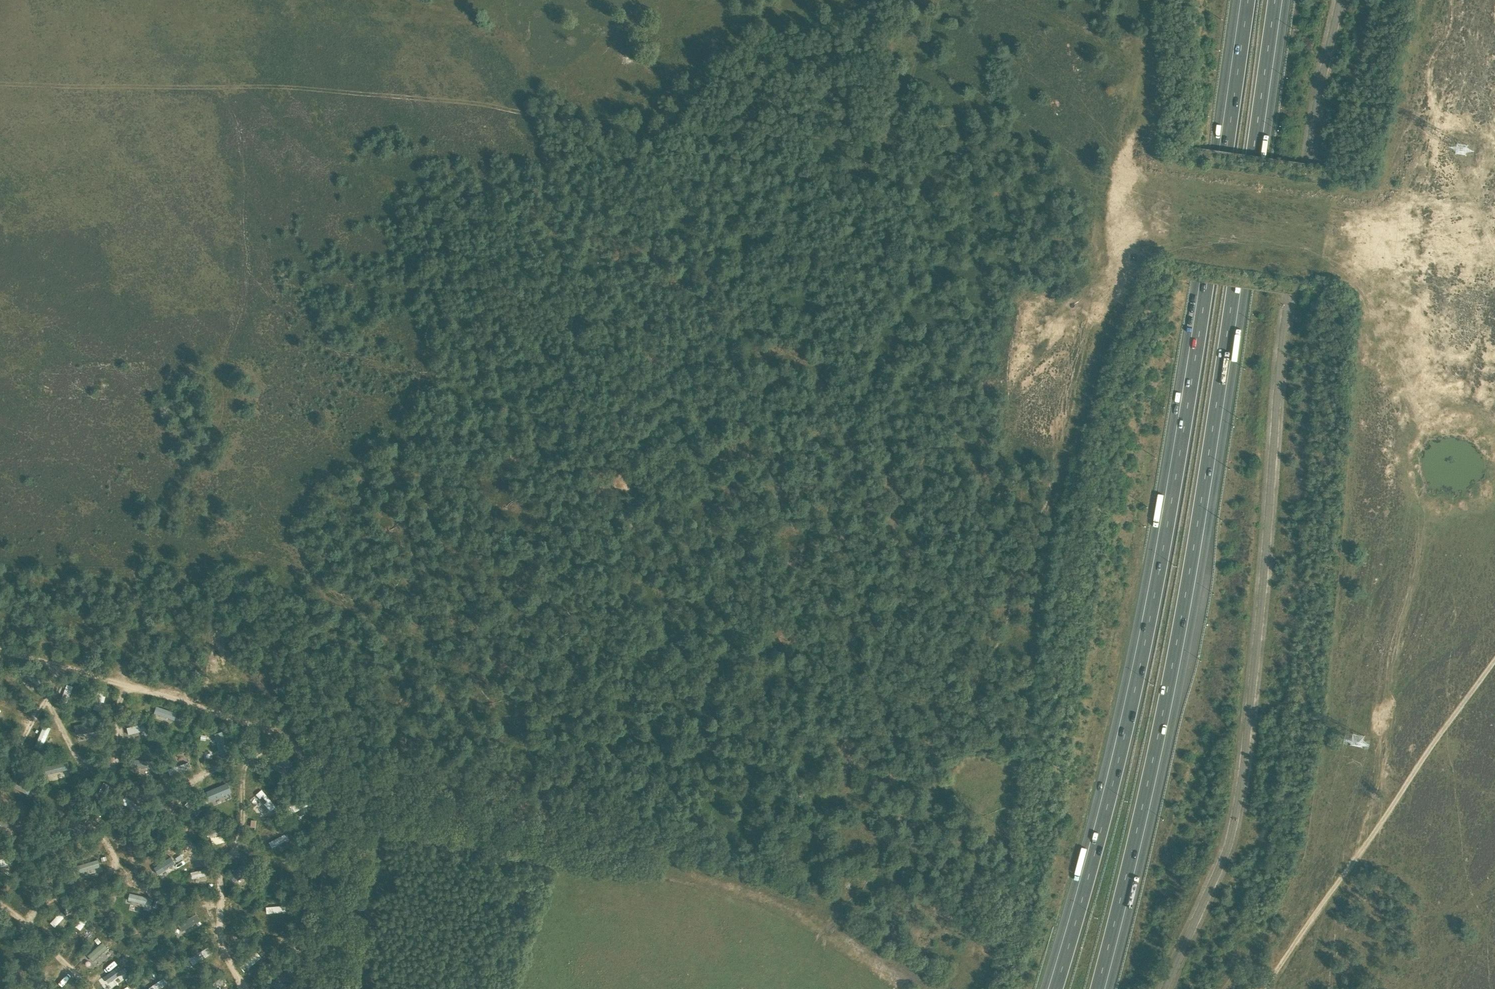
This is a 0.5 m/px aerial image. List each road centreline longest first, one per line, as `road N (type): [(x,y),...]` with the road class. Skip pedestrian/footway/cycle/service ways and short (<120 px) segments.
road 1 (track): [(936,0),(900,108),(876,134),(853,142),(285,87),(0,84)]
road 2 (unclassified): [(1167,988),(1237,810),(1281,352),(1316,106),(1340,0)]
road 3 (motorway): [(1247,0),(1162,557),(1113,782),(1055,988)]
road 4 (motorway): [(1097,988),(1191,563),(1276,0)]
road 5 (track): [(217,87),(243,162),(245,301),(225,359),(222,424),(175,495),(128,656),(128,686)]
road 6 (track): [(0,648),(178,699),(298,748),(331,808),(311,988)]
road 7 (track): [(1263,988),(1494,662)]
road 8 (track): [(244,988),(223,947),(222,867),(243,821),(243,770),(279,736)]
road 9 (track): [(1494,256),(1440,145),(1432,60),(1451,0)]
road 10 (track): [(26,923),(48,903),(114,869),(114,851),(100,831)]
road 11 (track): [(88,988),(0,901)]

